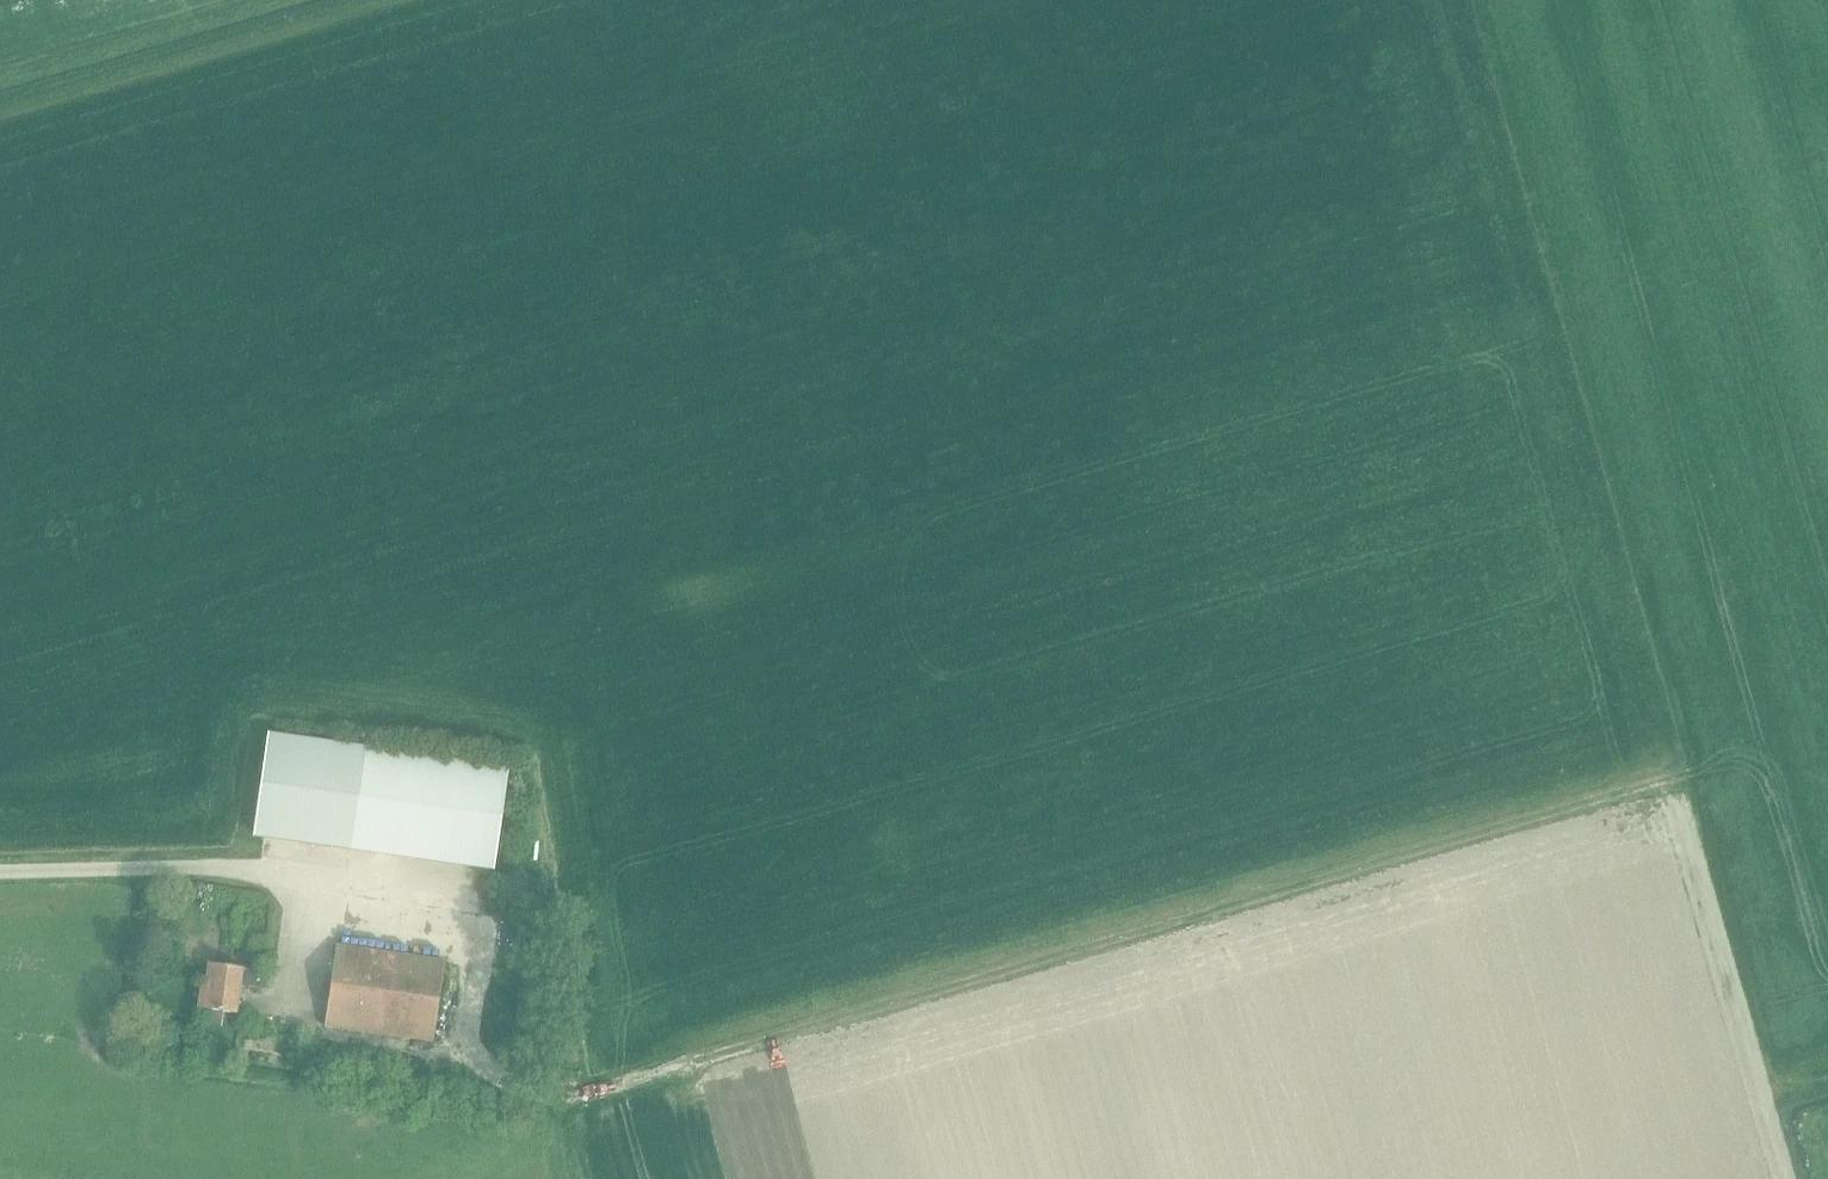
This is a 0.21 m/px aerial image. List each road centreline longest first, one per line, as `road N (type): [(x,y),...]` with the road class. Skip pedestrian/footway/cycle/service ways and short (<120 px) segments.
road 1 (track): [(541,1098),(570,1097),(1698,778)]
road 2 (unclassified): [(0,870),(264,868)]

